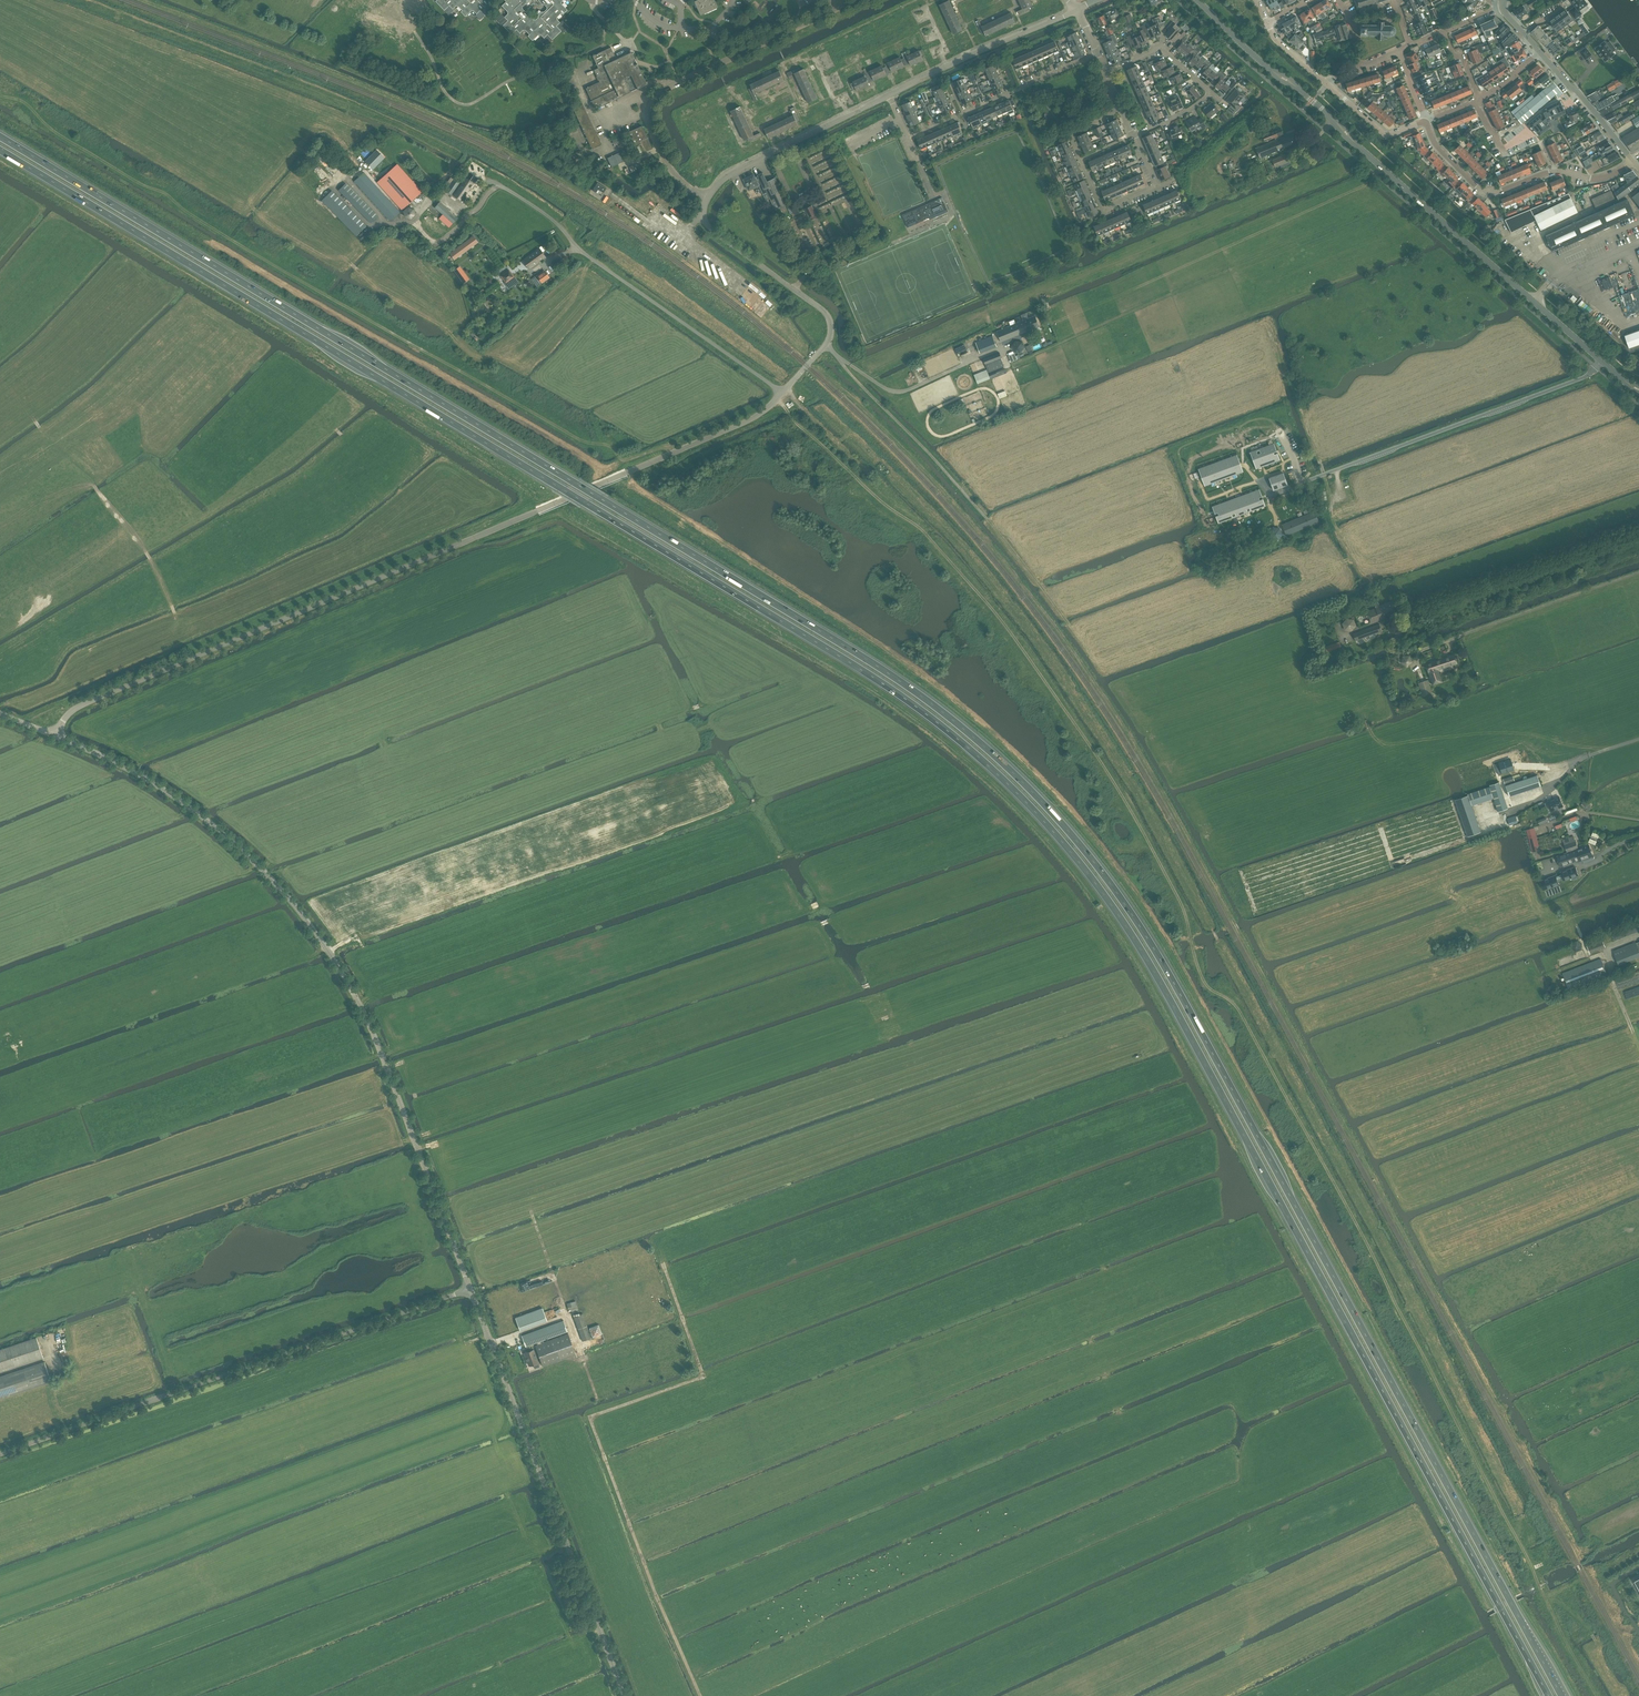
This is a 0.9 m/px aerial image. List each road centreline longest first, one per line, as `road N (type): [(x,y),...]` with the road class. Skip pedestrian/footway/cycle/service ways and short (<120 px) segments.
road 1 (trunk): [(1562,1695),(1137,922),(1034,793),(898,680),(0,137)]
road 2 (trunk): [(0,150),(890,689),(1027,803),(1129,930),(1549,1695)]
road 3 (track): [(1599,1695),(1271,1072),(1230,1001),(1201,977),(1188,920),(1166,872),(1092,747),(1006,625),(919,527),(778,398)]
road 4 (unclassified): [(54,736),(77,707),(716,436),(755,418),(785,391)]
road 5 (track): [(0,93),(214,230),(587,443),(611,447),(625,461),(668,445),(677,451)]
road 6 (unclassified): [(470,1290),(376,1039),(309,924),(201,815),(144,778),(54,736)]
road 7 (unclassified): [(0,1453),(470,1290)]
road 8 (track): [(220,187),(351,264),(477,358),(593,261)]
road 9 (unclassified): [(625,1695),(470,1290)]
road 10 (track): [(1015,339),(1385,170)]
road 11 (residential): [(827,343),(827,314),(709,229),(703,211),(729,175),(848,116)]
road 12 (secondary): [(1620,377),(1360,148)]
road 13 (residential): [(1632,162),(1600,179),(1552,171),(1494,191),(1478,188),(1435,144),(1426,120)]
road 14 (unclassified): [(785,391),(580,252)]
road 15 (residential): [(946,67),(1077,10)]
road 16 (tertiary): [(1632,162),(1541,54)]
road 17 (residential): [(1212,93),(1160,48),(1108,72)]

